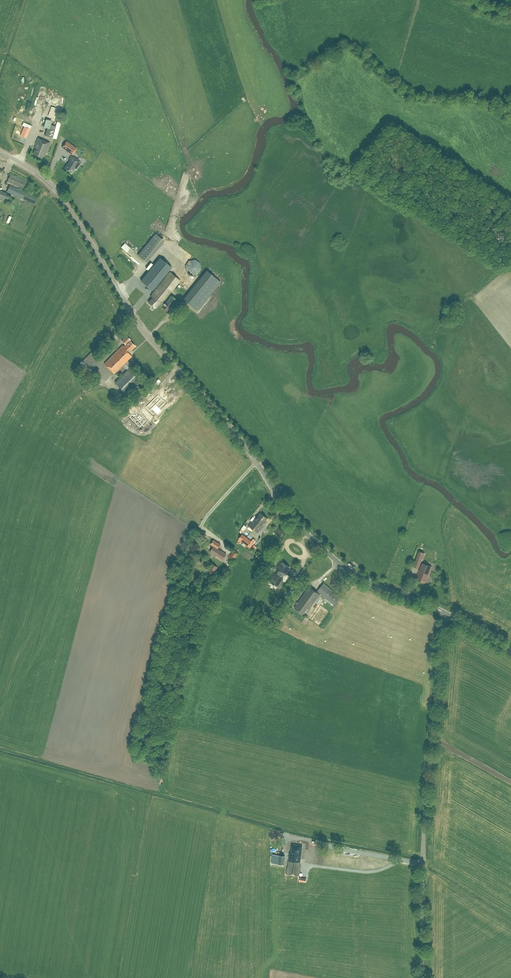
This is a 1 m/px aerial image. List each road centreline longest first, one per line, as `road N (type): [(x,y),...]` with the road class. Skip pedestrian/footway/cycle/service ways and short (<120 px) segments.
road 1 (tertiary): [(445,612),(354,574),(297,524),(251,452),(147,335),(47,180),(0,152)]
road 2 (unclassified): [(422,977),(424,826),(445,612)]

